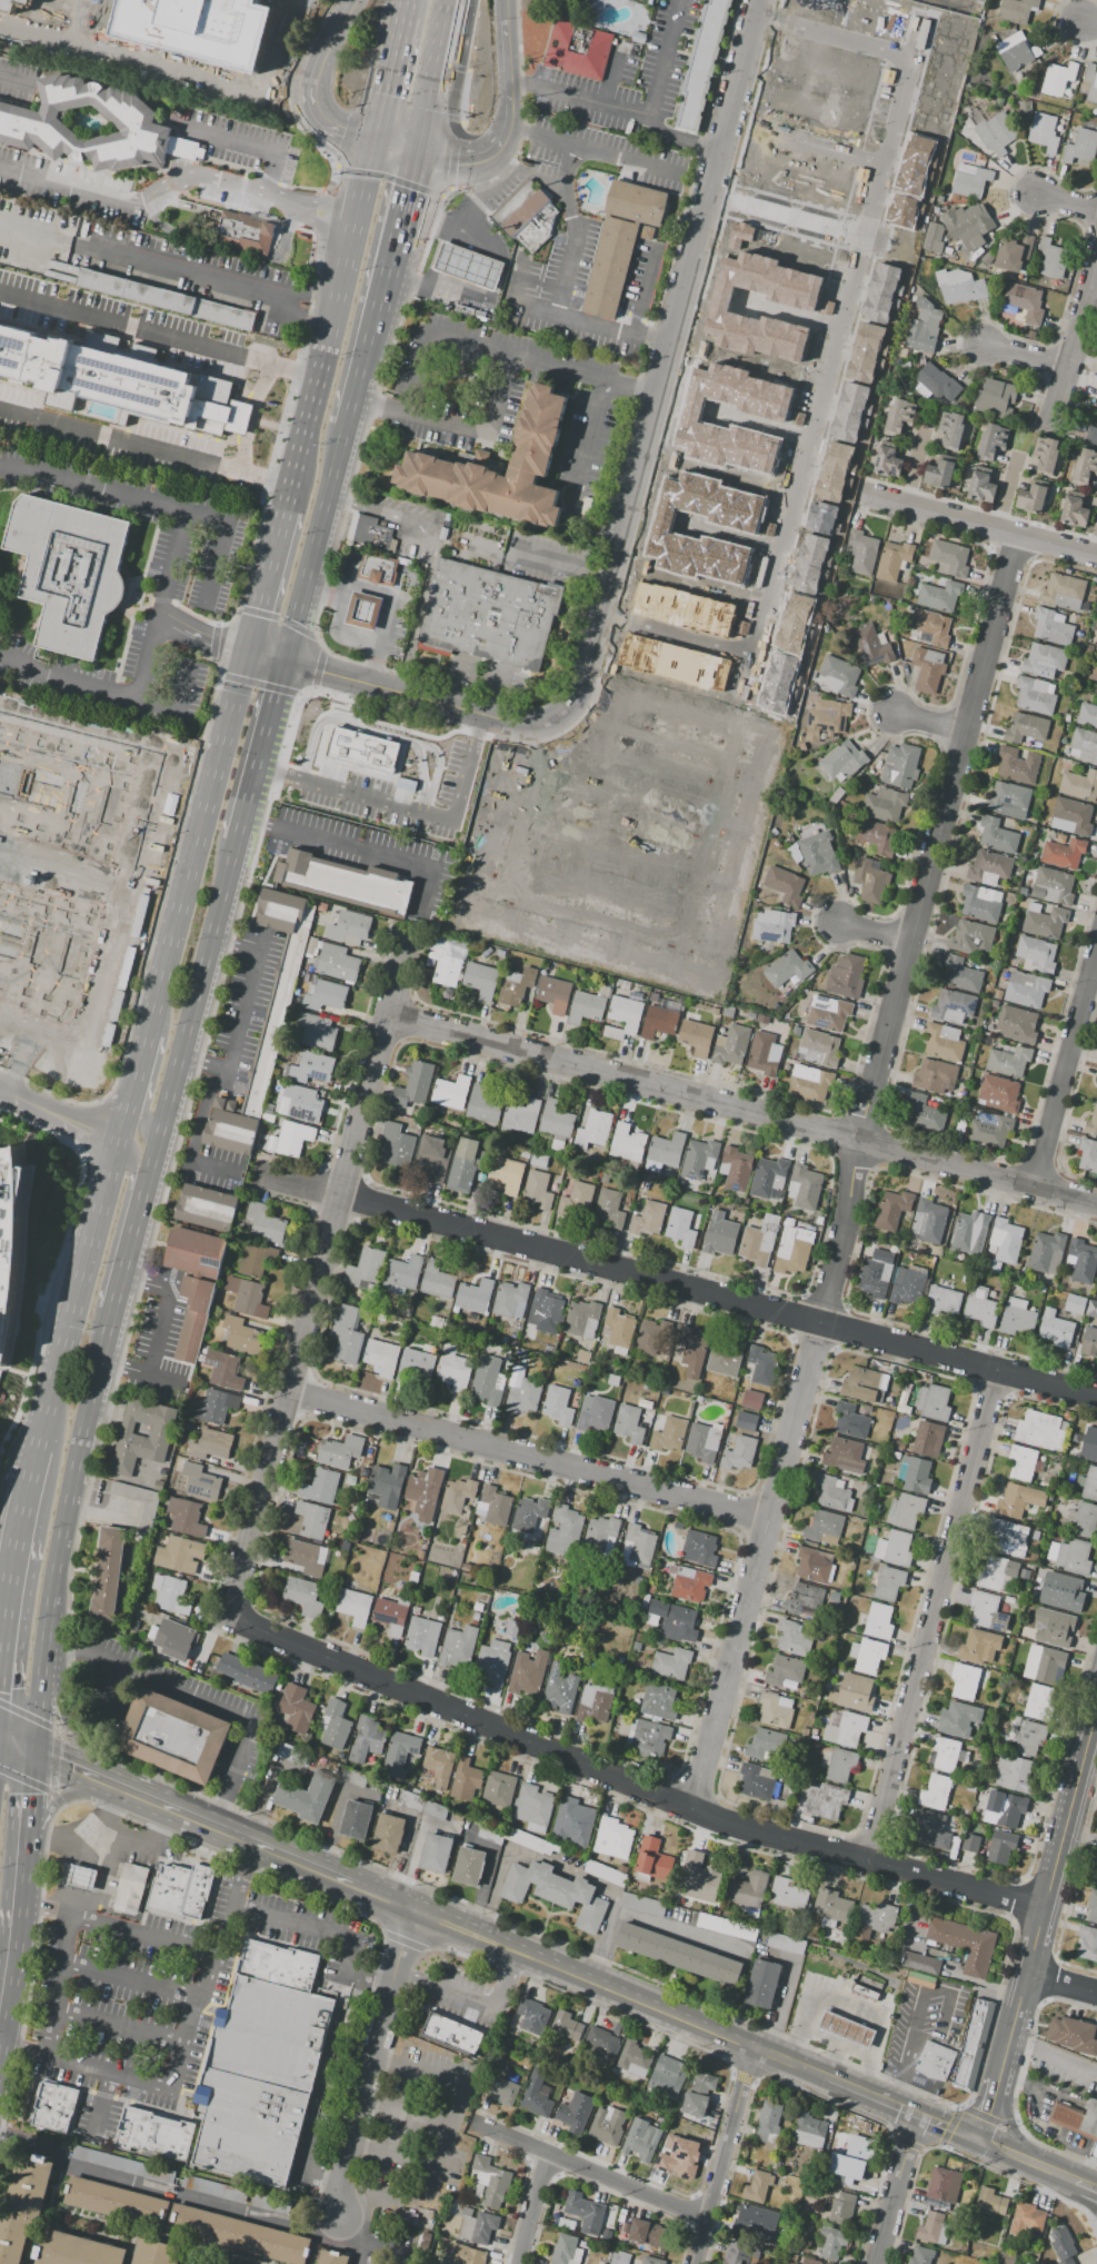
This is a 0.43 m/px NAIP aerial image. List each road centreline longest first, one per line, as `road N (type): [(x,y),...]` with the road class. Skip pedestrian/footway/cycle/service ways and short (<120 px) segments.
road 1 (residential): [(689,1808),(1017,535)]
road 2 (residential): [(368,684),(523,726),(555,719),(578,694),(761,0)]
road 3 (residential): [(1096,1397),(255,1171)]
road 4 (residential): [(1043,1906),(737,1827),(226,1612)]
road 5 (residential): [(1096,1203),(385,1015)]
road 6 (residential): [(226,1612),(407,932)]
road 7 (residential): [(875,1865),(999,1371)]
road 8 (residential): [(765,1519),(285,1391)]
road 9 (tertiary): [(976,2139),(536,1960)]
road 10 (primary): [(32,1747),(44,1630),(109,1315)]
road 11 (primary): [(247,655),(148,1032)]
road 12 (tertiary): [(999,2075),(1096,1703)]
road 13 (primary): [(372,145),(290,487)]
road 14 (primary): [(129,1108),(39,1447)]
road 15 (primary): [(147,1173),(236,843)]
road 16 (residential): [(706,2218),(476,2124)]
road 17 (residential): [(336,2213),(392,1975)]
road 18 (residential): [(1096,557),(862,494)]
road 19 (residential): [(1037,1188),(1096,959)]
road 20 (residential): [(694,2263),(750,2047)]
road 21 (primary): [(120,1786),(68,1726),(44,1630)]
road 22 (primary): [(290,487),(247,655)]
road 23 (tertiary): [(410,1909),(253,1843)]
road 24 (residential): [(1046,420),(1096,262)]
road 25 (primary): [(303,585),(346,427)]
road 26 (residential): [(875,2263),(916,2115)]
road 27 (motorway): [(418,132),(448,113),(472,0)]
road 28 (primary): [(403,0),(372,145)]
road 29 (primary): [(109,1315),(147,1173)]
road 30 (primary): [(418,132),(447,0)]
road 31 (residential): [(119,1144),(0,1089)]
road 32 (primary): [(0,1993),(20,1867)]
road 33 (primary): [(22,1846),(57,1799),(120,1786)]
road 34 (primary): [(53,1384),(9,1454),(0,1492)]
road 35 (tertiary): [(505,4),(509,125)]

